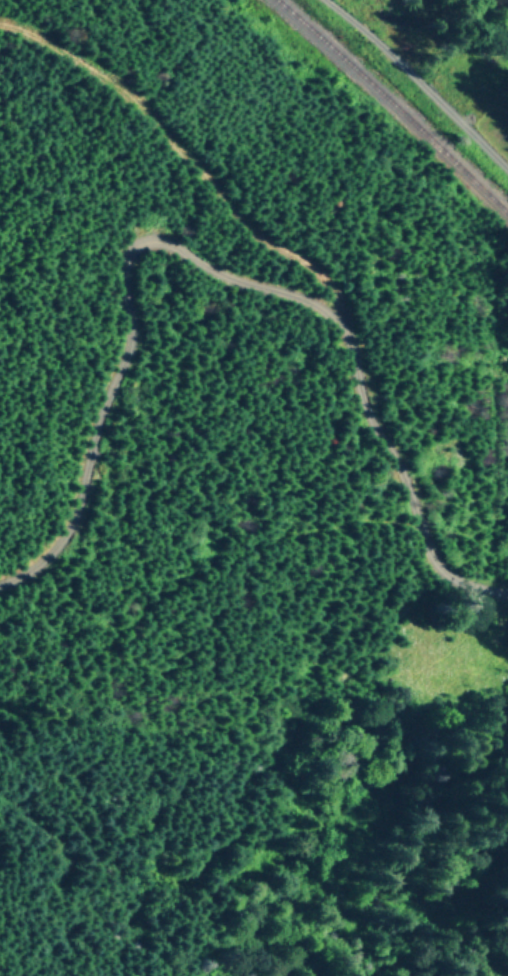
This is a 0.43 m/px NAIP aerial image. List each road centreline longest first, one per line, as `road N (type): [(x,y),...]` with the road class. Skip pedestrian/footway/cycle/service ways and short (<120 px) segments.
road 1 (track): [(507,596),(429,557),(382,465),(336,321),(297,293),(144,231),(122,253),(125,353),(75,529),(0,581)]
road 2 (track): [(336,321),(325,286),(305,264),(240,223),(177,122),(0,39)]

